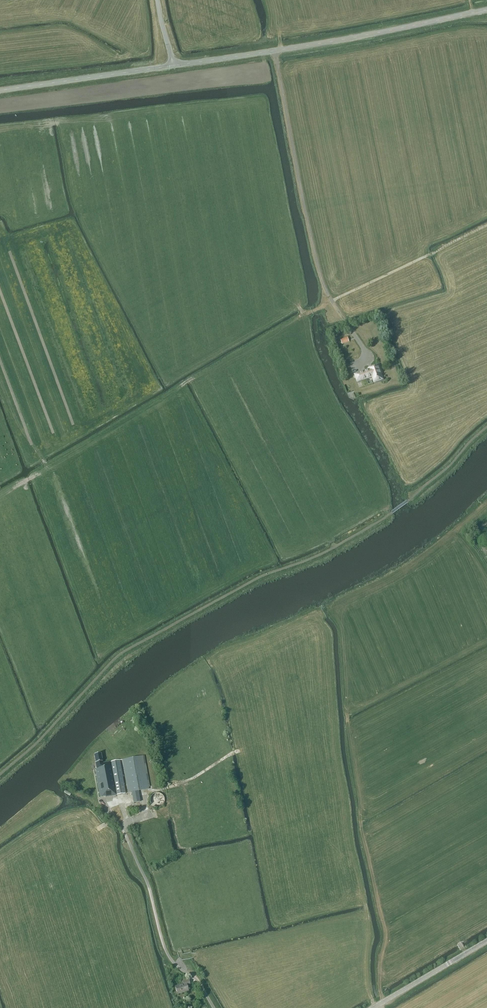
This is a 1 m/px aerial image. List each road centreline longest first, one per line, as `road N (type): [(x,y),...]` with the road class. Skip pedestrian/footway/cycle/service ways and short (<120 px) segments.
road 1 (secondary): [(172,65),(486,9)]
road 2 (unclassified): [(213,1007),(164,948),(148,885),(108,808)]
road 3 (secondary): [(0,90),(172,65)]
road 4 (tertiary): [(373,1007),(486,941)]

